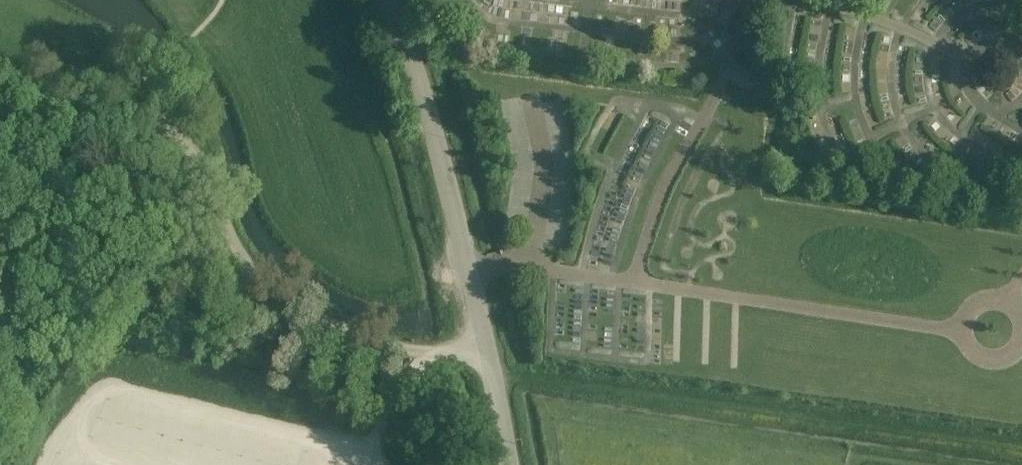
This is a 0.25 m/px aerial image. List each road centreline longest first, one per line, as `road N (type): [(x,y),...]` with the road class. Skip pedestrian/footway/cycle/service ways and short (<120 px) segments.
road 1 (unclassified): [(508,464),(449,190),(392,0)]
road 2 (track): [(57,284),(174,278),(327,372),(397,393)]
road 3 (track): [(0,170),(38,185),(71,216),(71,246),(57,284)]

